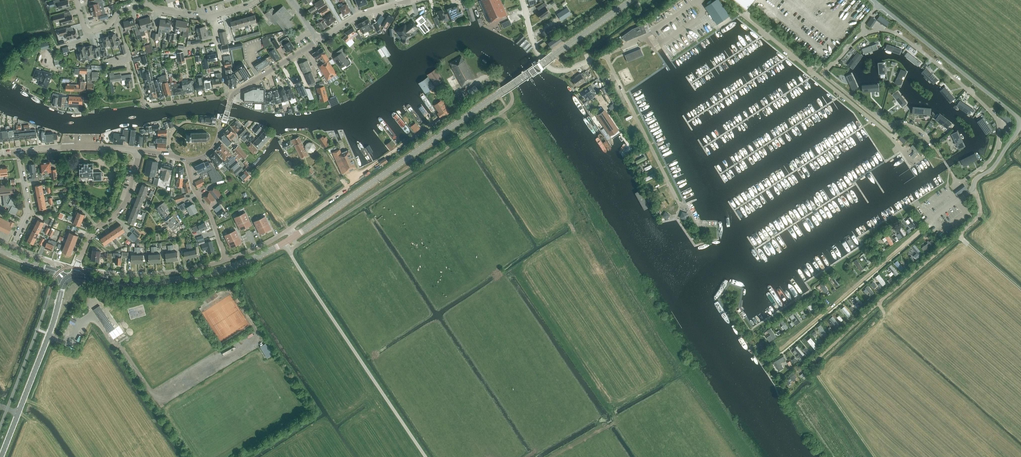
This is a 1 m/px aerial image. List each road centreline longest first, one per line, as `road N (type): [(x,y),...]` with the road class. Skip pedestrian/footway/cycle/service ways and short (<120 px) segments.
road 1 (secondary): [(284,244),(633,0)]
road 2 (track): [(959,234),(810,365),(875,456)]
road 3 (unclassified): [(288,252),(508,109),(511,92),(488,78)]
road 4 (unclassified): [(879,5),(1019,121),(995,165),(964,196)]
road 5 (residential): [(951,171),(962,180),(992,158),(997,120),(906,40),(889,31),(866,34)]
road 6 (unclassified): [(427,456),(288,252)]
road 7 (secondary): [(68,276),(166,280),(227,269),(284,244)]
road 8 (residential): [(866,34),(826,77),(887,126),(922,131),(942,158)]
road 9 (secondary): [(1,456),(68,276)]
road 10 (unclassified): [(362,177),(272,241),(225,260)]
road 11 (residential): [(225,260),(139,275),(76,269)]
road 12 (track): [(973,189),(980,213),(959,234),(1020,289)]
road 13 (residential): [(77,265),(92,233),(121,210),(136,150)]
road 14 (unclassified): [(605,54),(551,69),(534,43),(522,0)]

